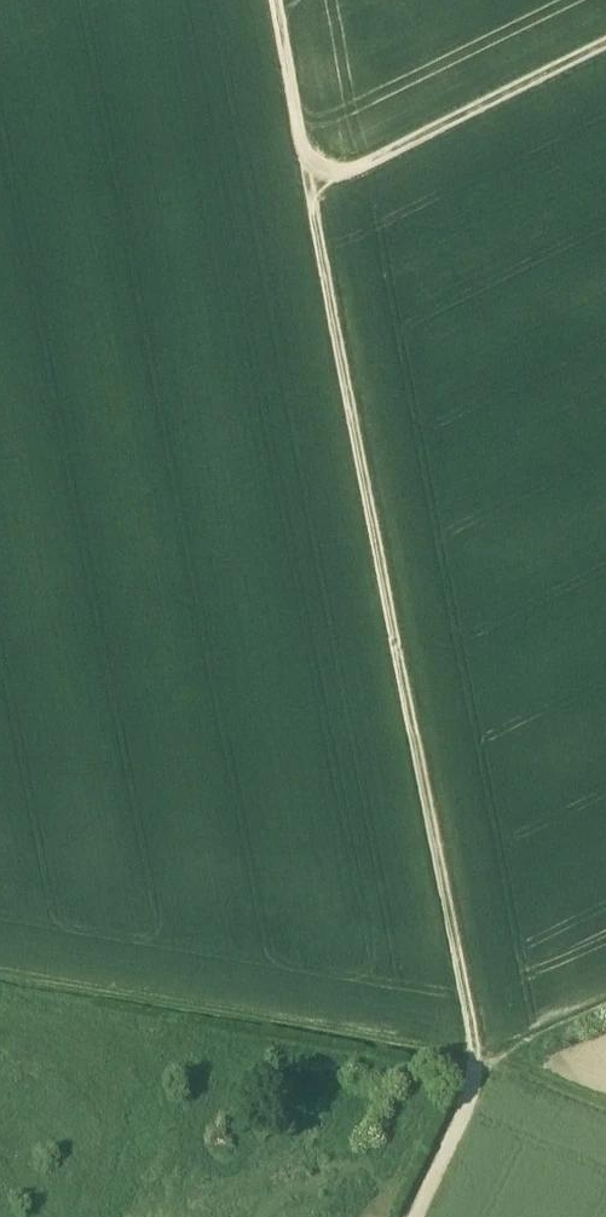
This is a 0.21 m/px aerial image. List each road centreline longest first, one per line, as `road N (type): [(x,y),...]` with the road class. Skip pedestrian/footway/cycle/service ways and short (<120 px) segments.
road 1 (track): [(308,190),(481,1070)]
road 2 (track): [(308,190),(605,41)]
road 3 (track): [(274,0),(308,190)]
road 4 (track): [(481,1070),(418,1216)]
road 5 (track): [(605,998),(481,1070)]

